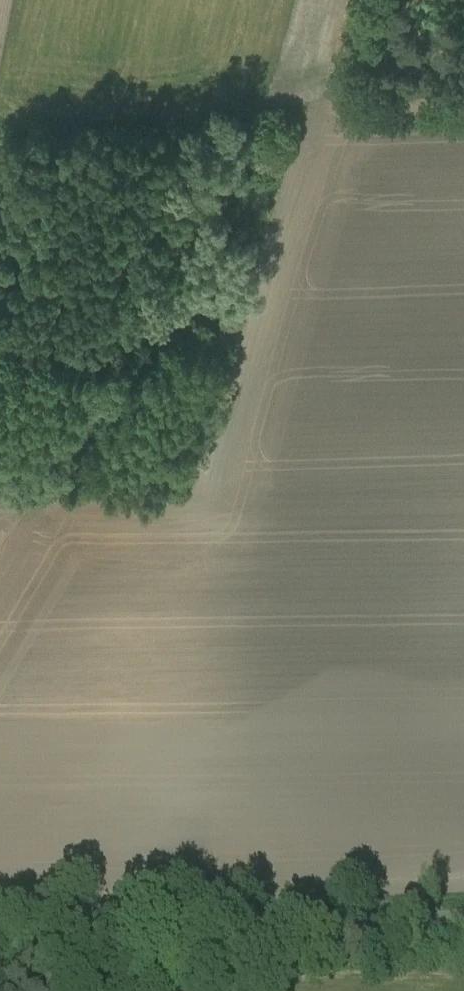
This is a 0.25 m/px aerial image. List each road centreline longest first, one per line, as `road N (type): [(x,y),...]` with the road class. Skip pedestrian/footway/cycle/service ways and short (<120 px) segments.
road 1 (unclassified): [(0,951),(463,926)]

